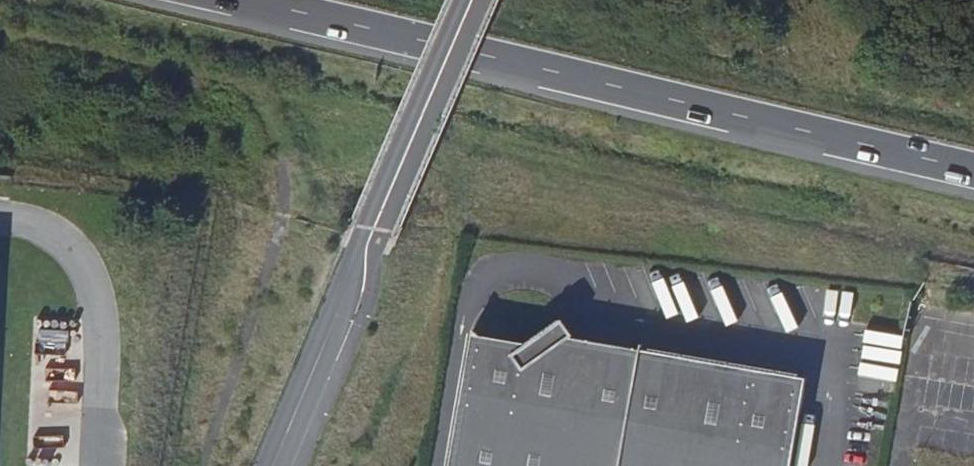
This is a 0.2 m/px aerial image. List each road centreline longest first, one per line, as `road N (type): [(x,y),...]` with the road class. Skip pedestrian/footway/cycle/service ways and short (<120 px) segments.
road 1 (trunk): [(233,0),(973,171)]
road 2 (unclassified): [(356,268),(472,0)]
road 3 (unclassified): [(356,268),(267,465)]
road 4 (unclassified): [(287,465),(354,311),(356,268)]

